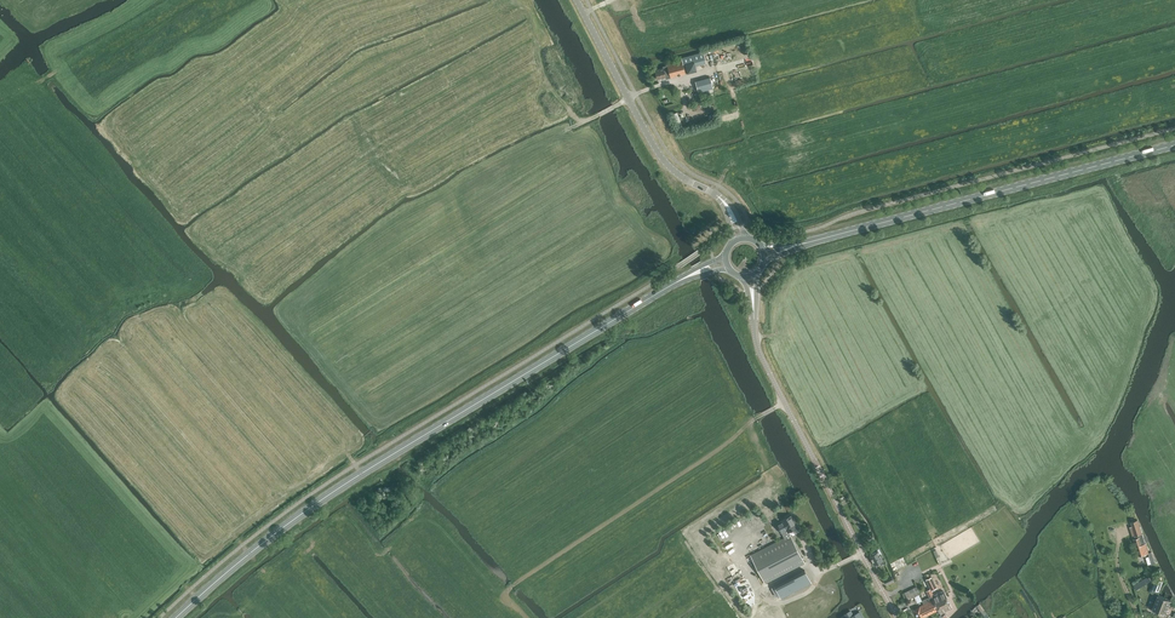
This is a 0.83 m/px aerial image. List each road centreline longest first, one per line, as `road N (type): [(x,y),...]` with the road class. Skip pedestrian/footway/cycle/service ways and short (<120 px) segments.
road 1 (primary): [(176,617),(319,502),(673,285),(726,262)]
road 2 (primary): [(765,254),(1174,146)]
road 3 (tertiary): [(897,617),(768,374),(750,277)]
road 4 (track): [(527,617),(505,597),(508,590),(783,403)]
road 5 (tertiary): [(739,239),(725,203),(659,156),(576,0)]
road 6 (track): [(0,490),(106,617)]

